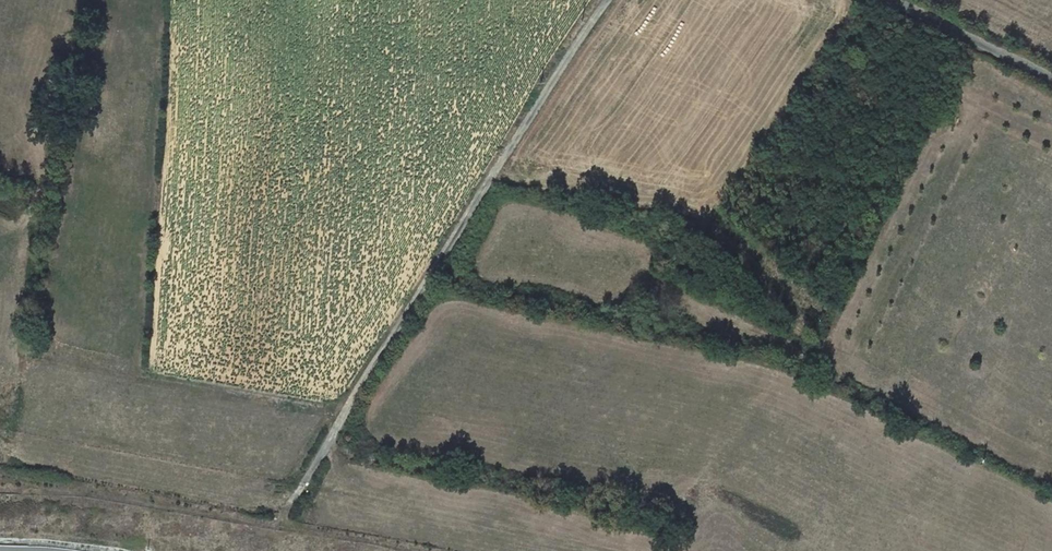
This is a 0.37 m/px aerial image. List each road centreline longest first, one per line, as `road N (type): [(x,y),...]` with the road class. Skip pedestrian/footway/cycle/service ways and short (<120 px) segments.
road 1 (unclassified): [(609,0),(565,59),(290,508)]
road 2 (unclassified): [(892,0),(1051,78)]

